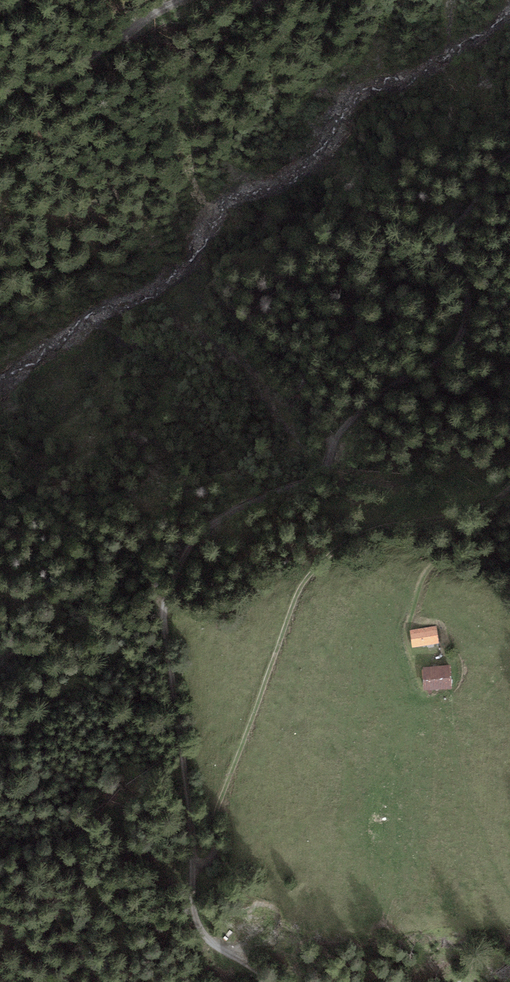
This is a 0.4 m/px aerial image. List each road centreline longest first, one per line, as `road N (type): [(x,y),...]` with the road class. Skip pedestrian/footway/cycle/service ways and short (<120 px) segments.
road 1 (track): [(509,157),(446,235),(468,302),(447,353),(369,402),(339,435),(325,470),(206,529),(163,605),(200,931),(275,981)]
road 2 (track): [(194,865),(213,861),(217,809),(300,587),(349,538),(459,511),(509,490)]
road 3 (track): [(509,511),(425,571),(405,633),(419,685)]
road 4 (track): [(0,102),(36,92),(176,0)]

